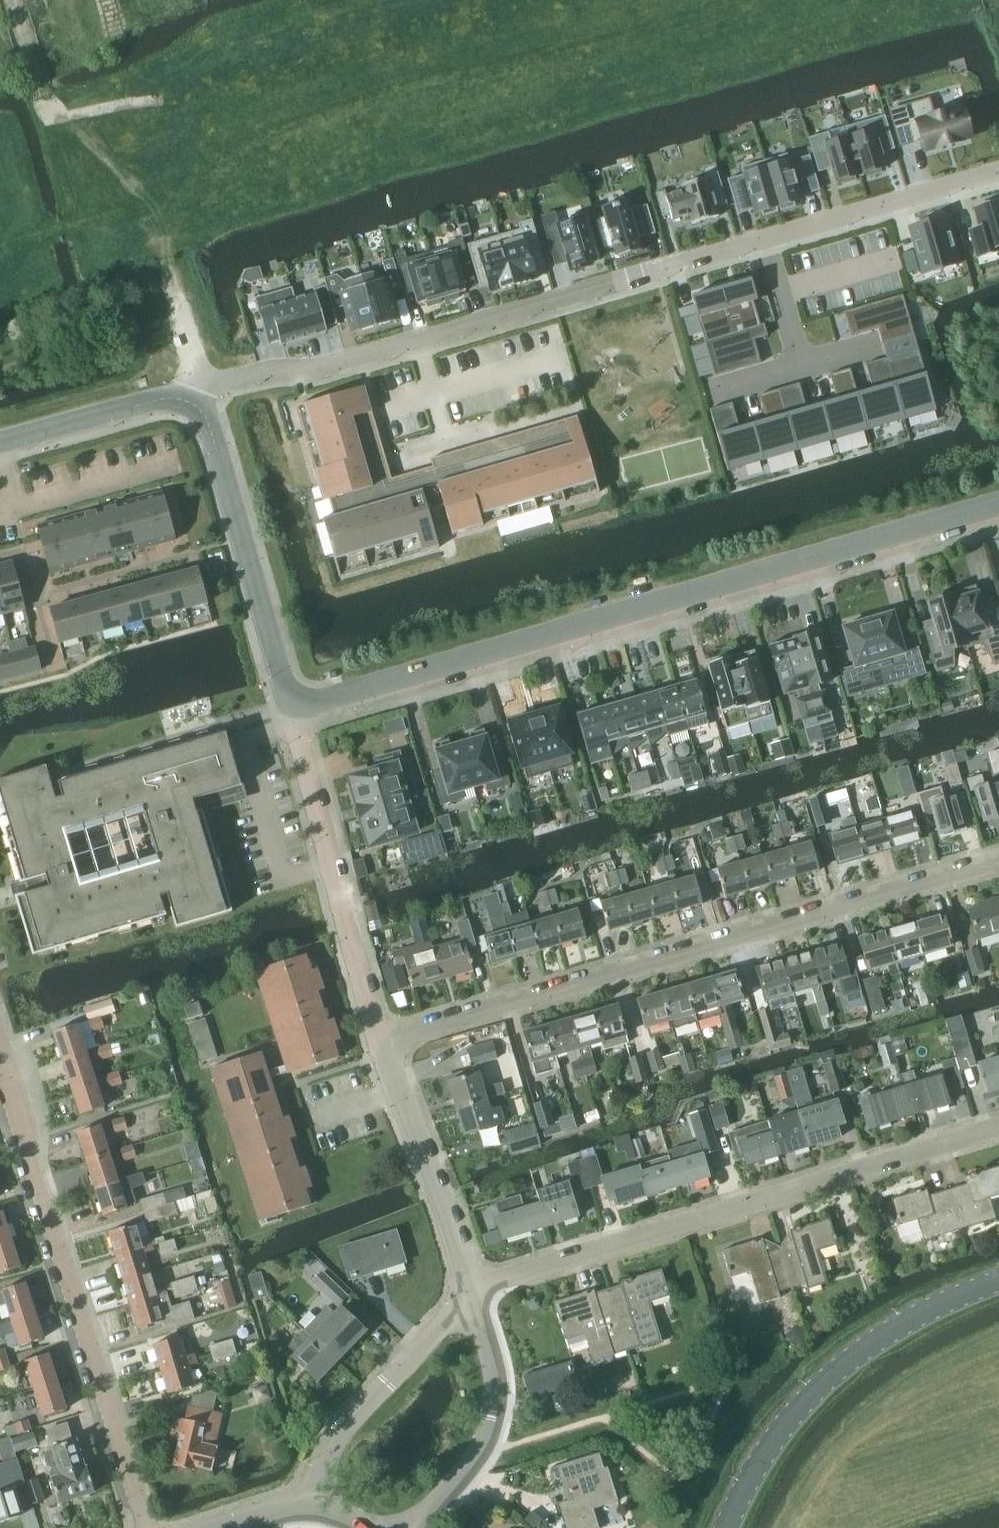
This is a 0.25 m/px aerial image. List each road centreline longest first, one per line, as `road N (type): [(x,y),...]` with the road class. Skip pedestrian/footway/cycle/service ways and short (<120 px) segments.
road 1 (residential): [(998,171),(319,369),(265,370),(171,398)]
road 2 (tertiary): [(288,709),(998,511)]
road 3 (residential): [(385,1047),(998,864)]
road 4 (residential): [(472,1293),(998,1125)]
road 5 (residential): [(143,1527),(0,1069)]
road 6 (secondary): [(732,1527),(769,1442),(826,1383),(884,1334),(998,1282)]
road 7 (residential): [(385,1047),(288,709)]
road 8 (tertiary): [(171,398),(206,417),(288,709)]
road 9 (unclassified): [(472,1293),(328,1451),(314,1501)]
road 10 (unclassified): [(416,1527),(484,1443),(491,1421),(494,1361),(472,1293)]
road 11 (residential): [(472,1293),(385,1047)]
road 12 (track): [(9,0),(42,103),(54,118),(155,100)]
road 13 (tertiary): [(0,442),(171,398)]
road 14 (residential): [(179,466),(12,511)]

